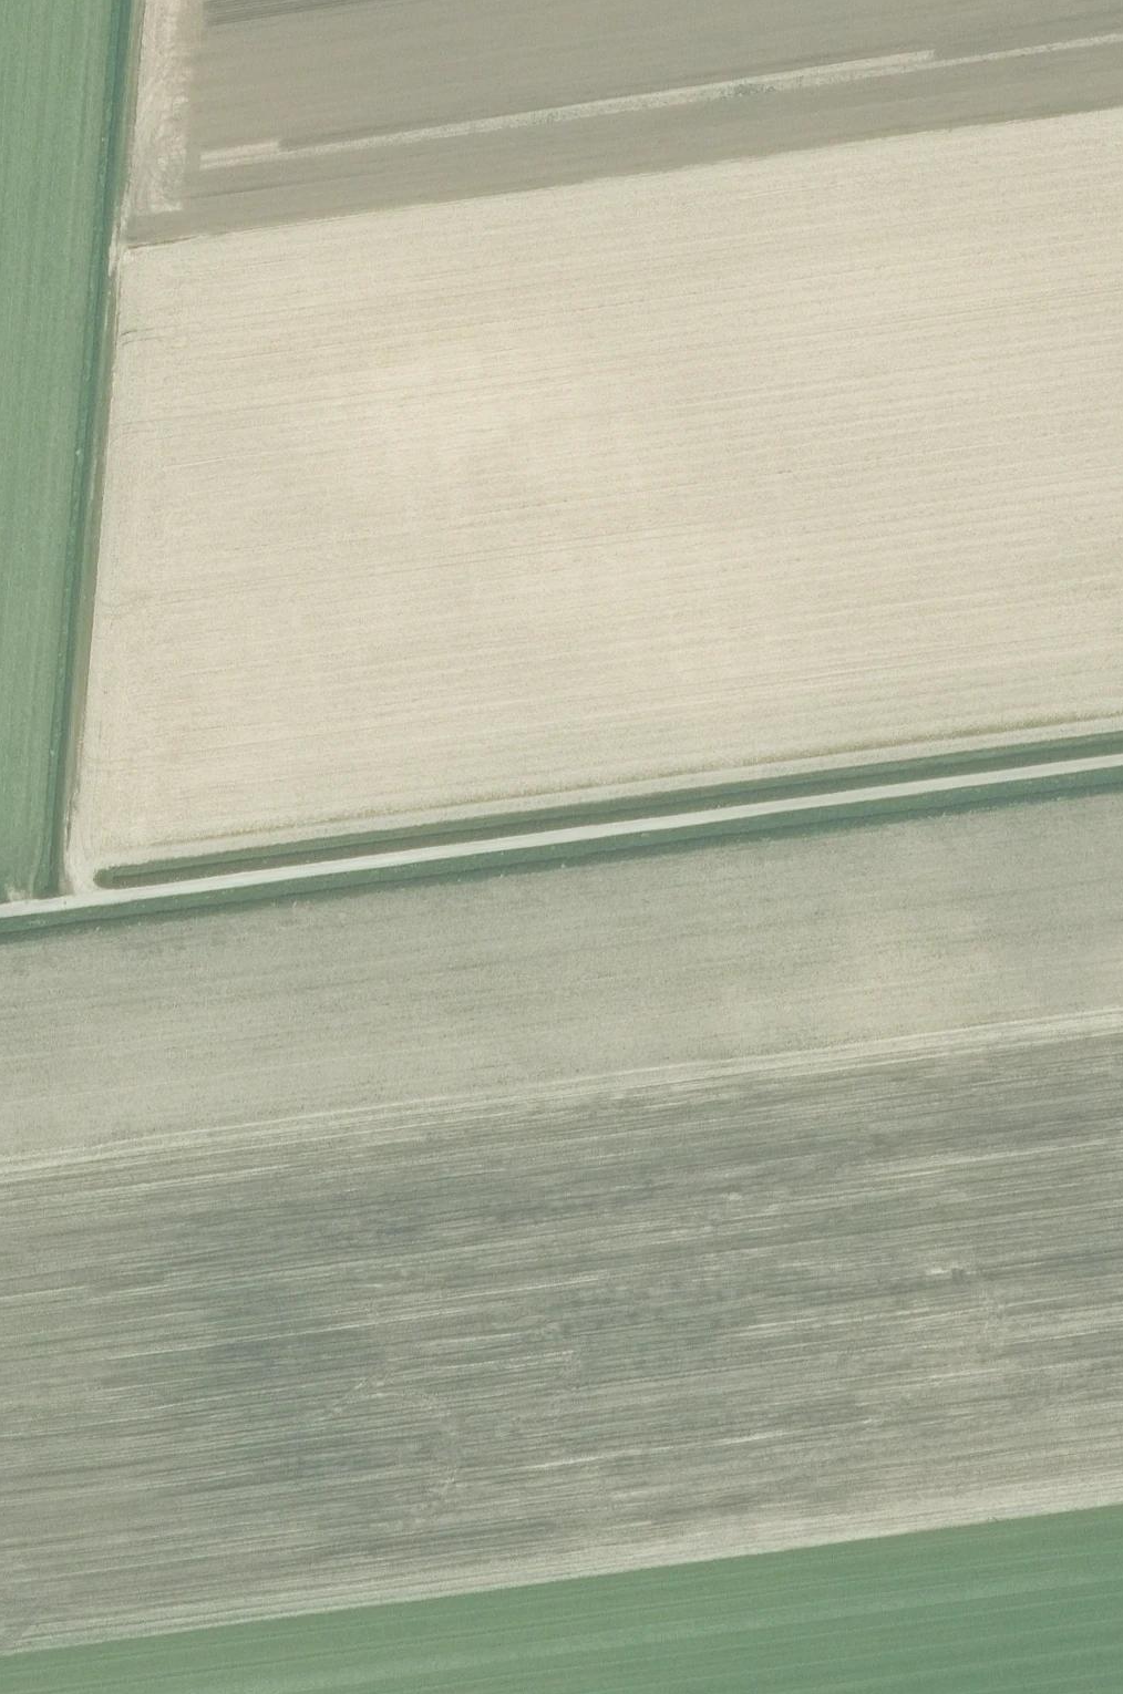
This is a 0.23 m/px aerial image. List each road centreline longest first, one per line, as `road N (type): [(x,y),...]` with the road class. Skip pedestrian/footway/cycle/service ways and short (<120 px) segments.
road 1 (track): [(1122,759),(0,913)]
road 2 (track): [(139,0),(70,857),(87,900)]

